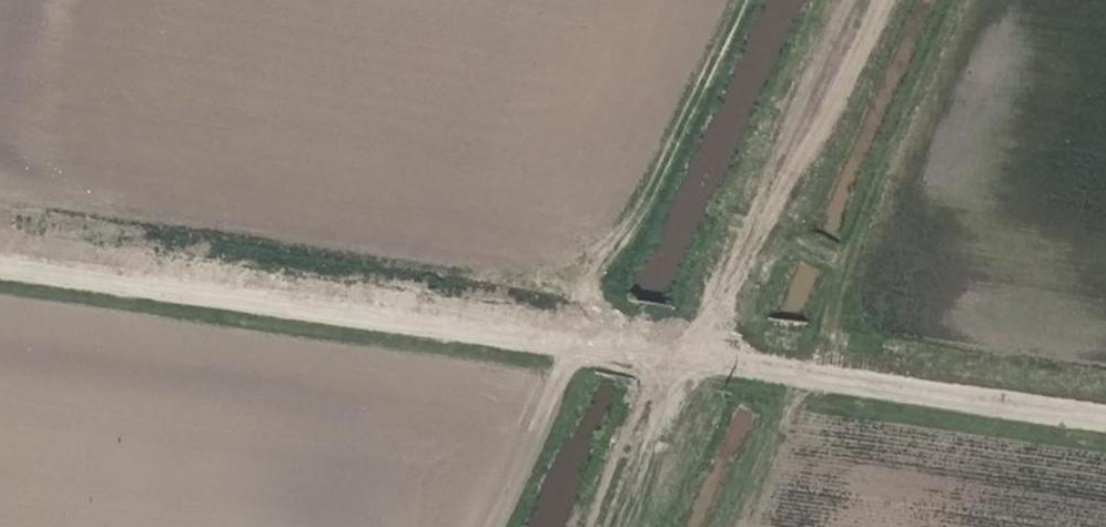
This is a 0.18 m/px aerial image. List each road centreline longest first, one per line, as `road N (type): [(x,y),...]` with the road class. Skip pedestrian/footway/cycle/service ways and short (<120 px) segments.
road 1 (track): [(1105,421),(0,259)]
road 2 (track): [(894,0),(771,255),(689,361)]
road 3 (track): [(498,526),(581,345)]

